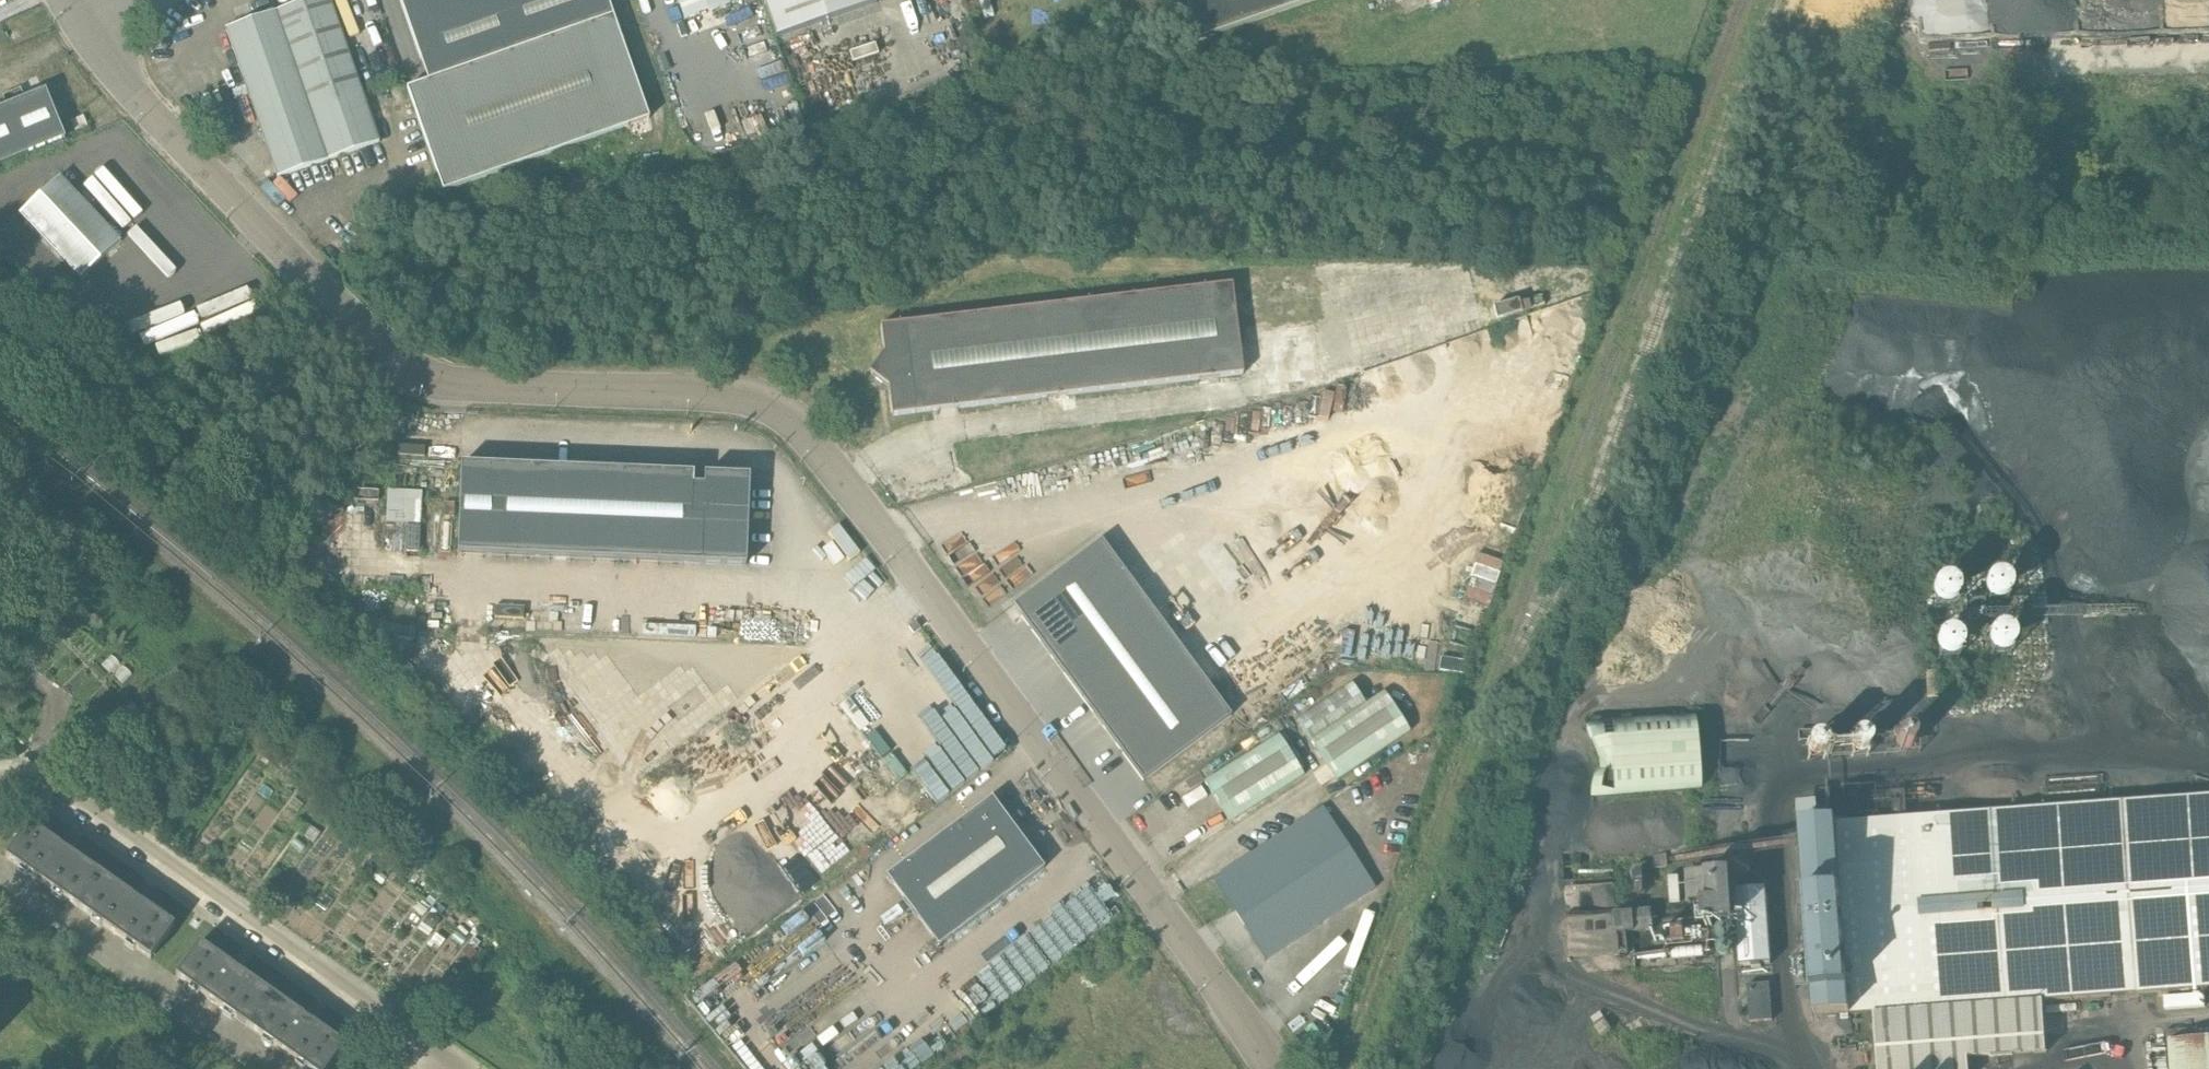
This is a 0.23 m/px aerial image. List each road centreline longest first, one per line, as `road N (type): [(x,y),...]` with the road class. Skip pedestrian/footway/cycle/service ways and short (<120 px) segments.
road 1 (residential): [(1275,1068),(1115,833),(929,583),(784,408),(718,390),(466,385),(428,377),(387,351),(146,109),(79,11)]
road 2 (residential): [(447,1063),(50,783)]

